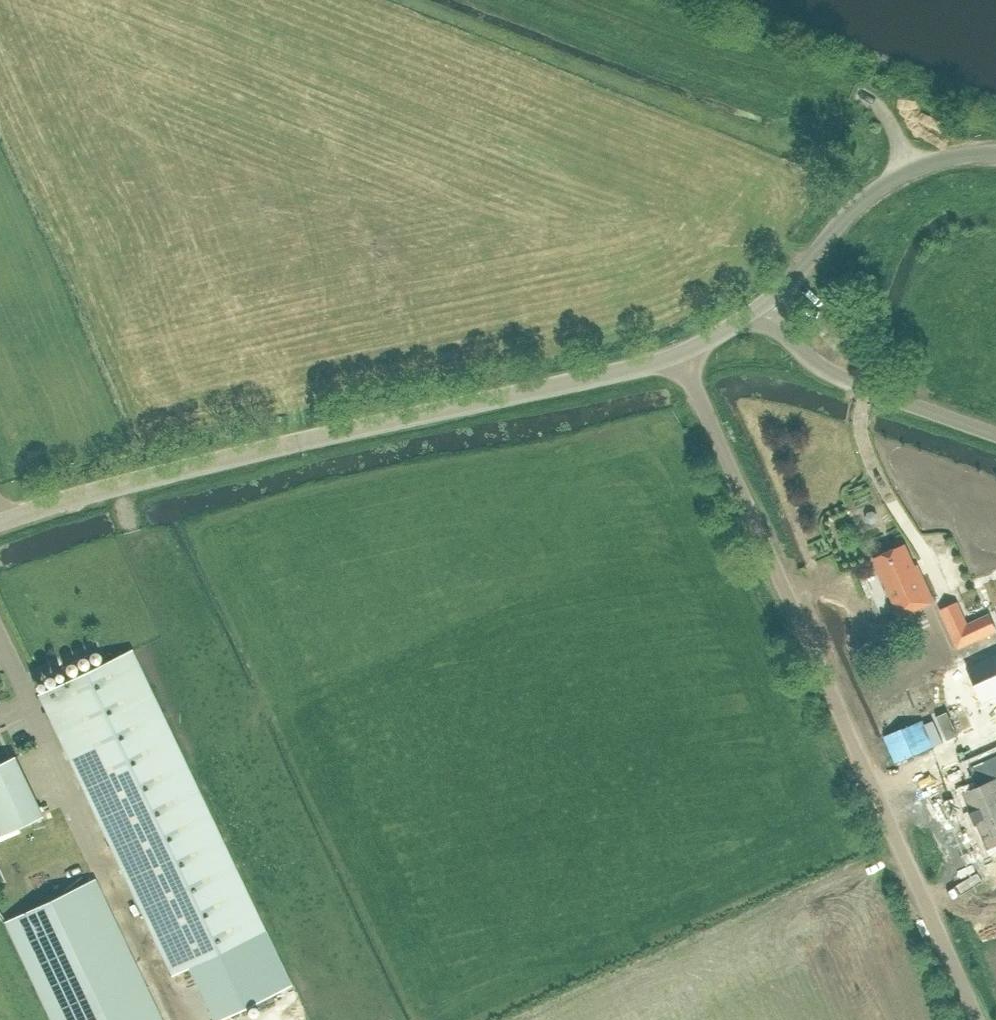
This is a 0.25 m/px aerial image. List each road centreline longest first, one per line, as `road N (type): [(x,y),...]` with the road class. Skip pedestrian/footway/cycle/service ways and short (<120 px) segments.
road 1 (unclassified): [(980,1019),(681,354)]
road 2 (unclassified): [(0,520),(263,448),(681,354)]
road 3 (unclassified): [(995,151),(925,161),(881,186),(764,304)]
road 4 (unclassified): [(764,304),(823,369),(995,433)]

